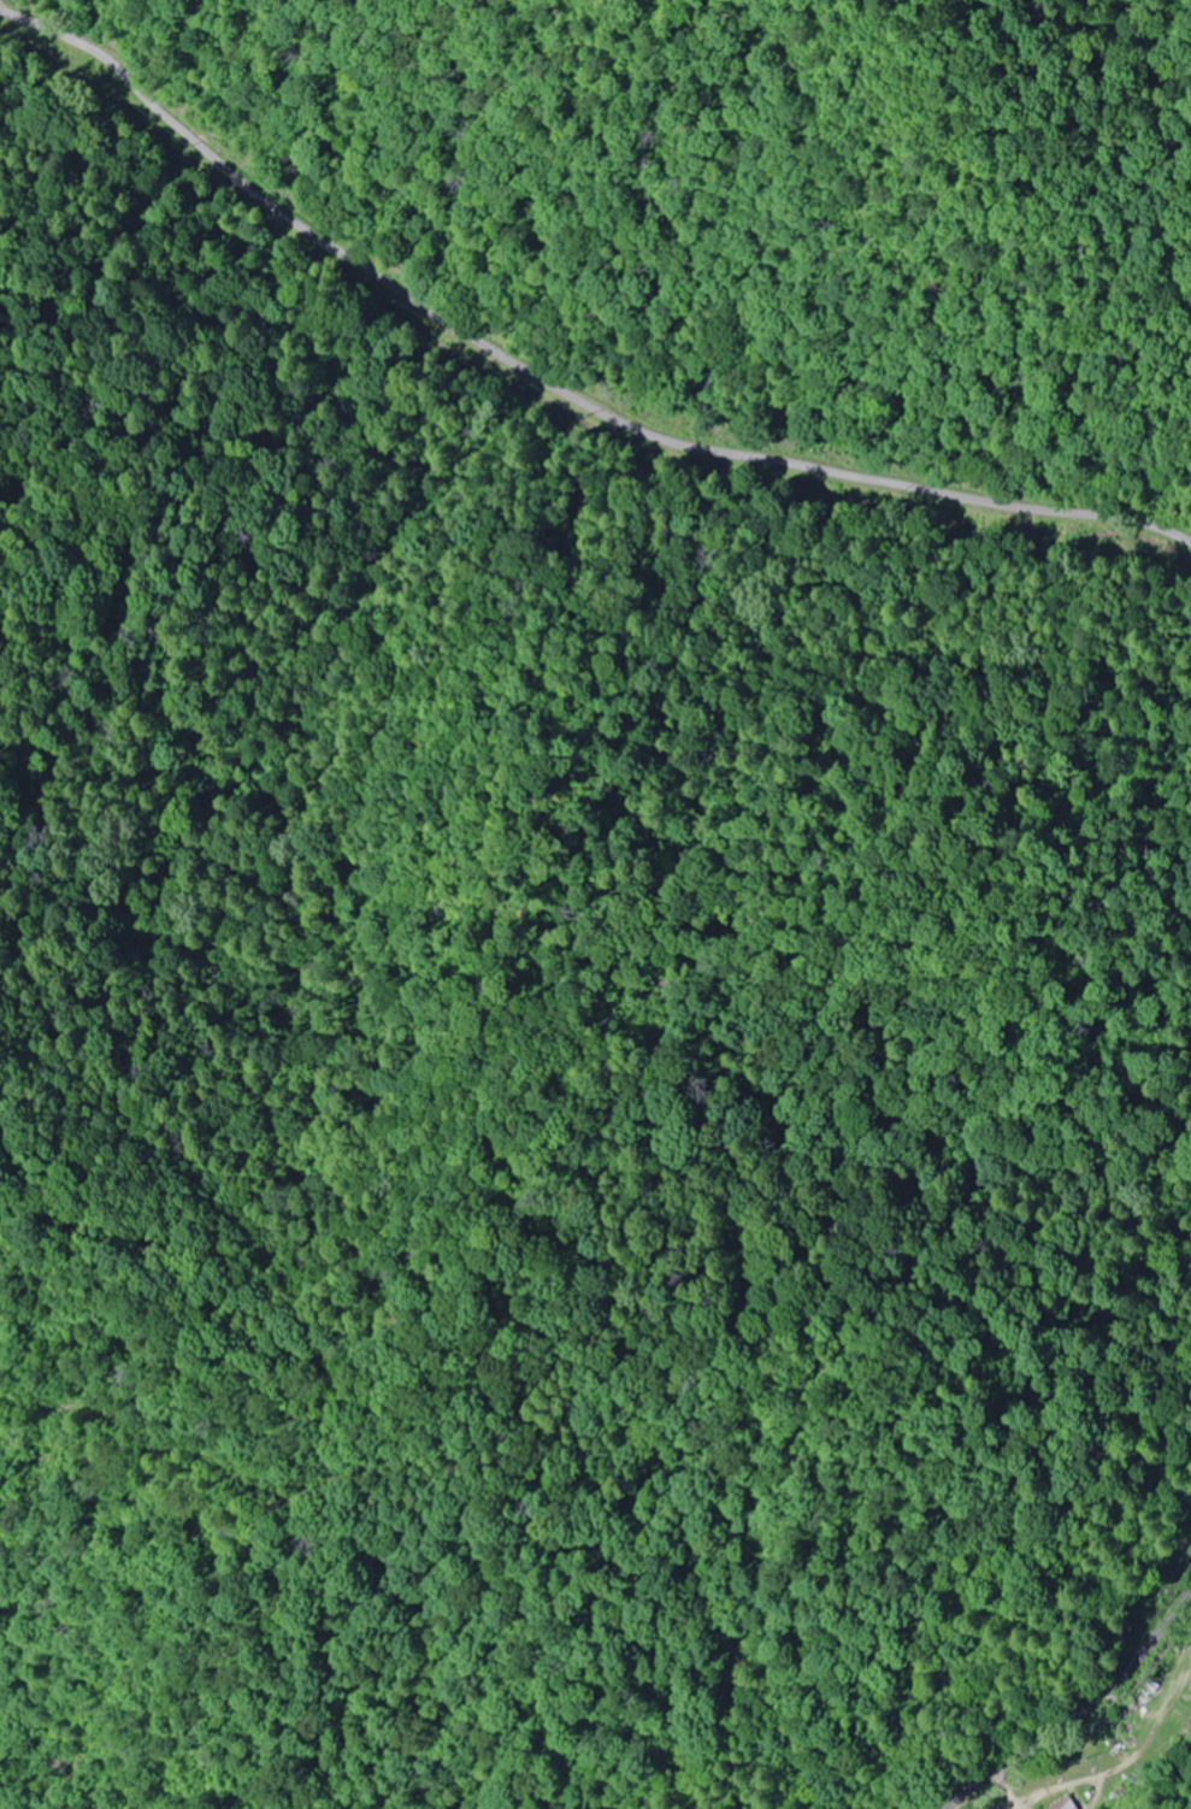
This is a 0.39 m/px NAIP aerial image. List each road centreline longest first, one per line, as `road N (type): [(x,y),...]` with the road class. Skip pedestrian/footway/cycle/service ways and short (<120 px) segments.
road 1 (residential): [(1190,611),(1042,548),(751,515),(519,425),(0,115)]
road 2 (residential): [(910,1808),(1138,1591),(1190,1466)]

